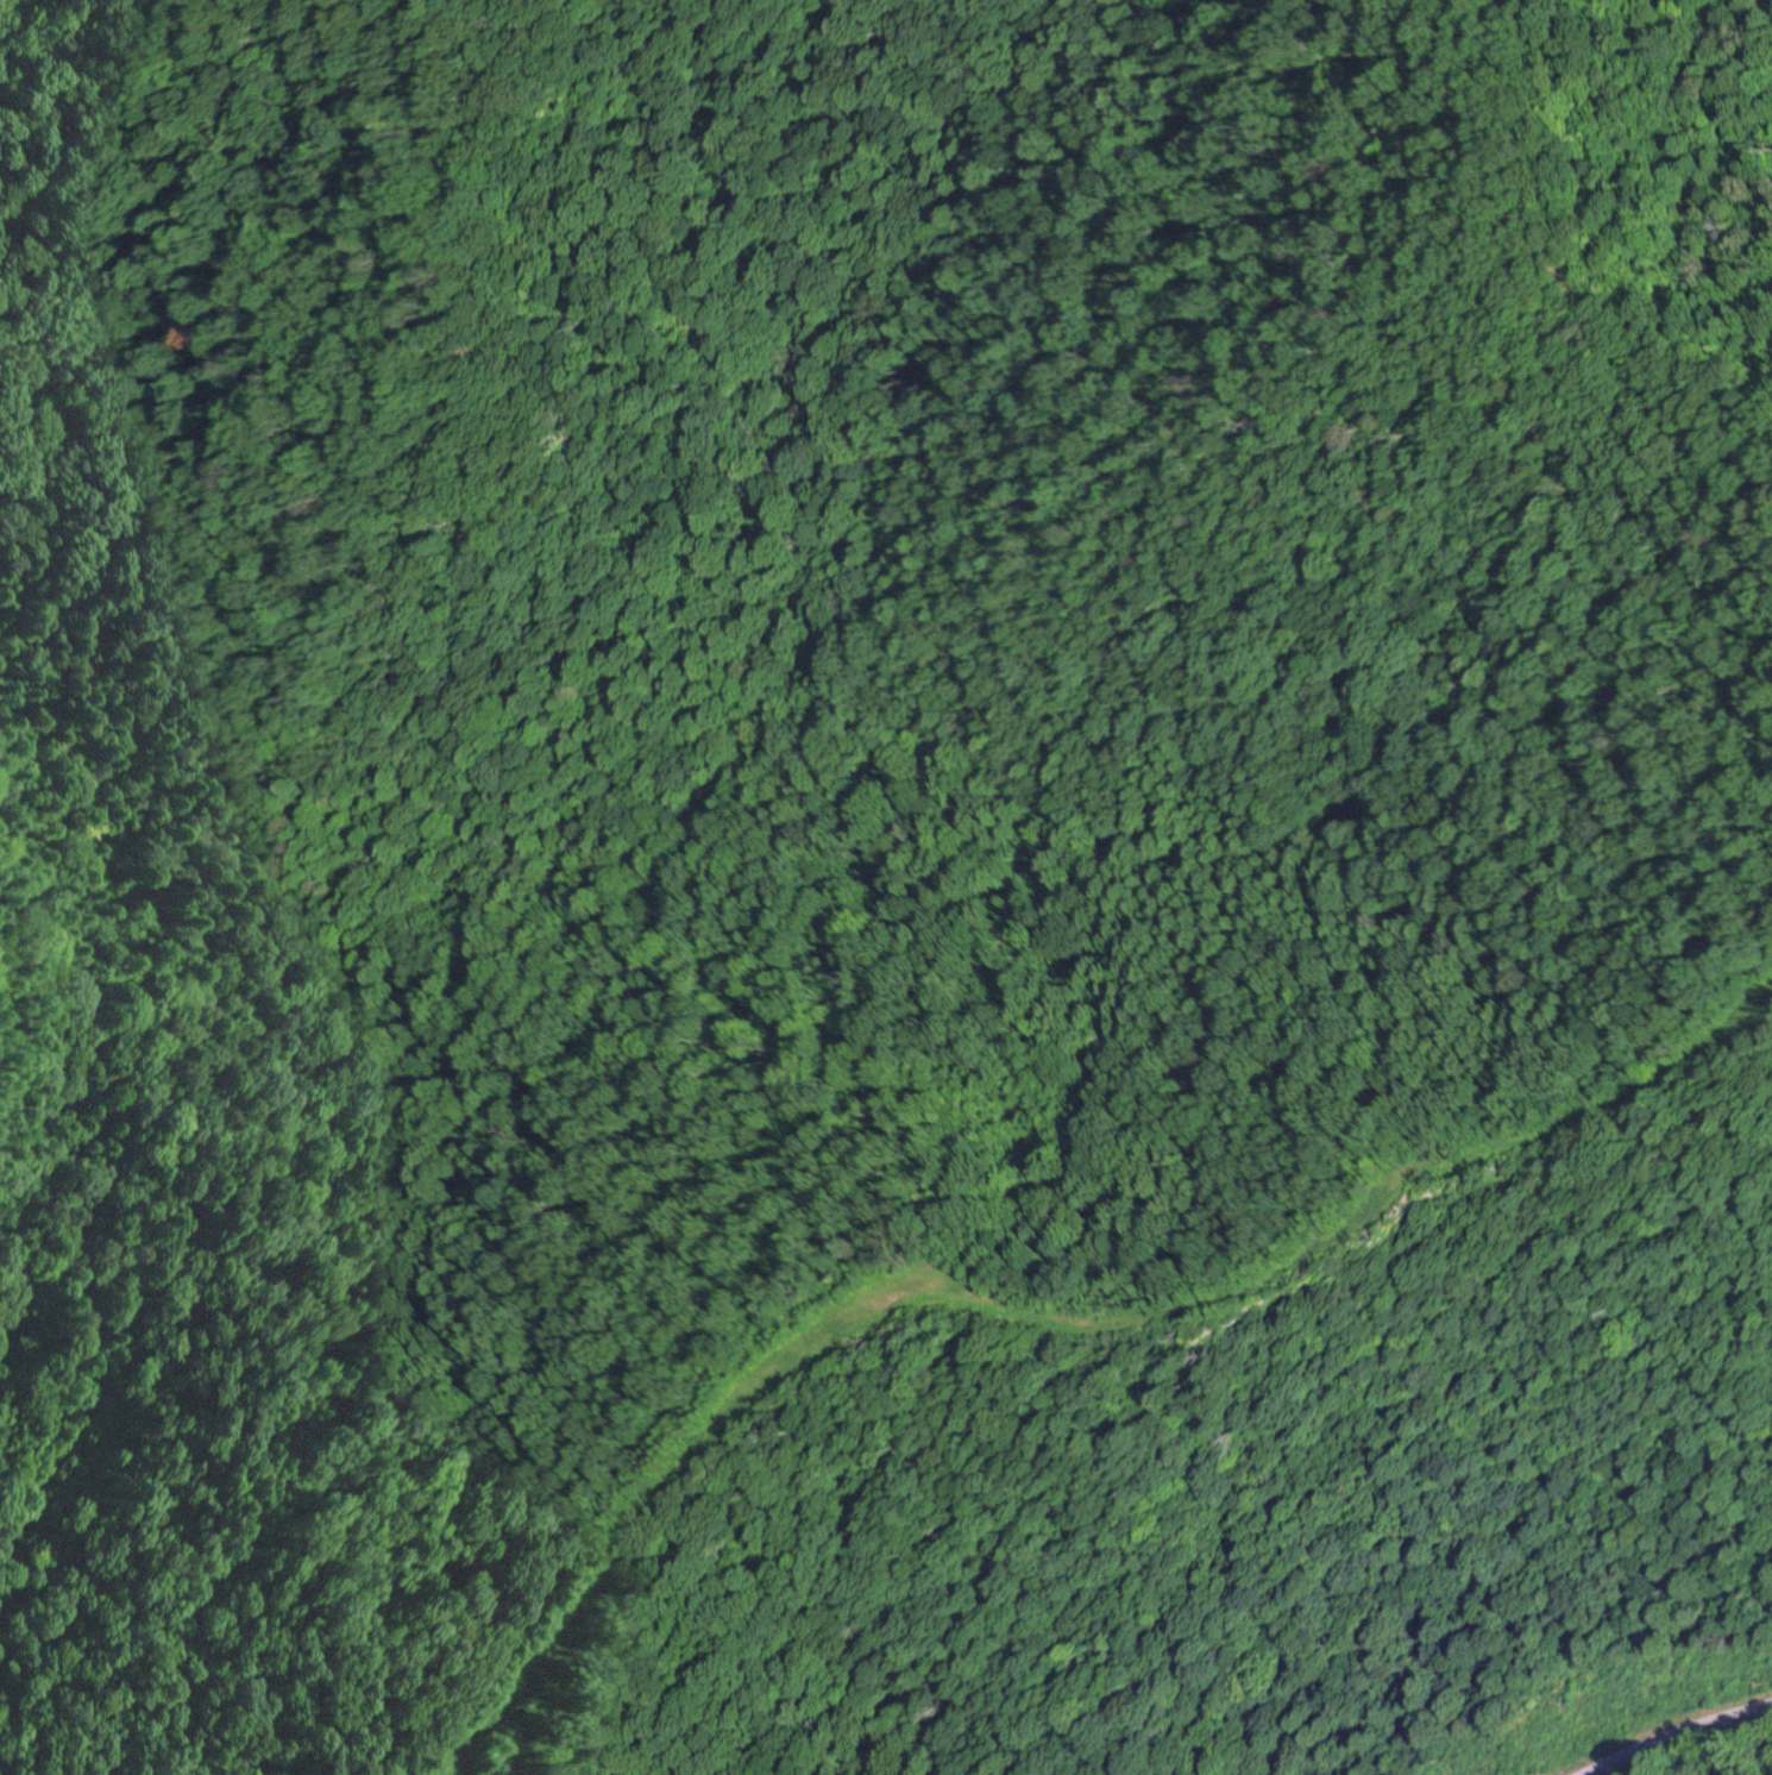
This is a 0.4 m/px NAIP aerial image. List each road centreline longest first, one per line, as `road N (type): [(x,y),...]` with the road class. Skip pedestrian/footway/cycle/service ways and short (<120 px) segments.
road 1 (secondary): [(1582,1774),(1659,1737),(1771,1701)]

